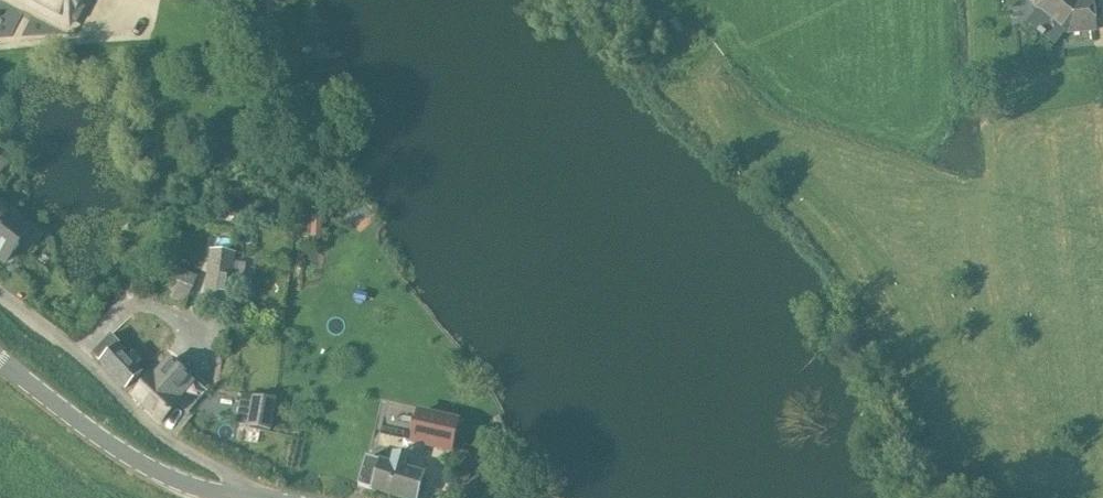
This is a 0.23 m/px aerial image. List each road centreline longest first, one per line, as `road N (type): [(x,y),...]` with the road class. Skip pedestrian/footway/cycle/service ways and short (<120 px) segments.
road 1 (residential): [(0,294),(59,337),(161,434),(244,485),(252,497)]
road 2 (tertiary): [(244,497),(153,472),(0,361)]

